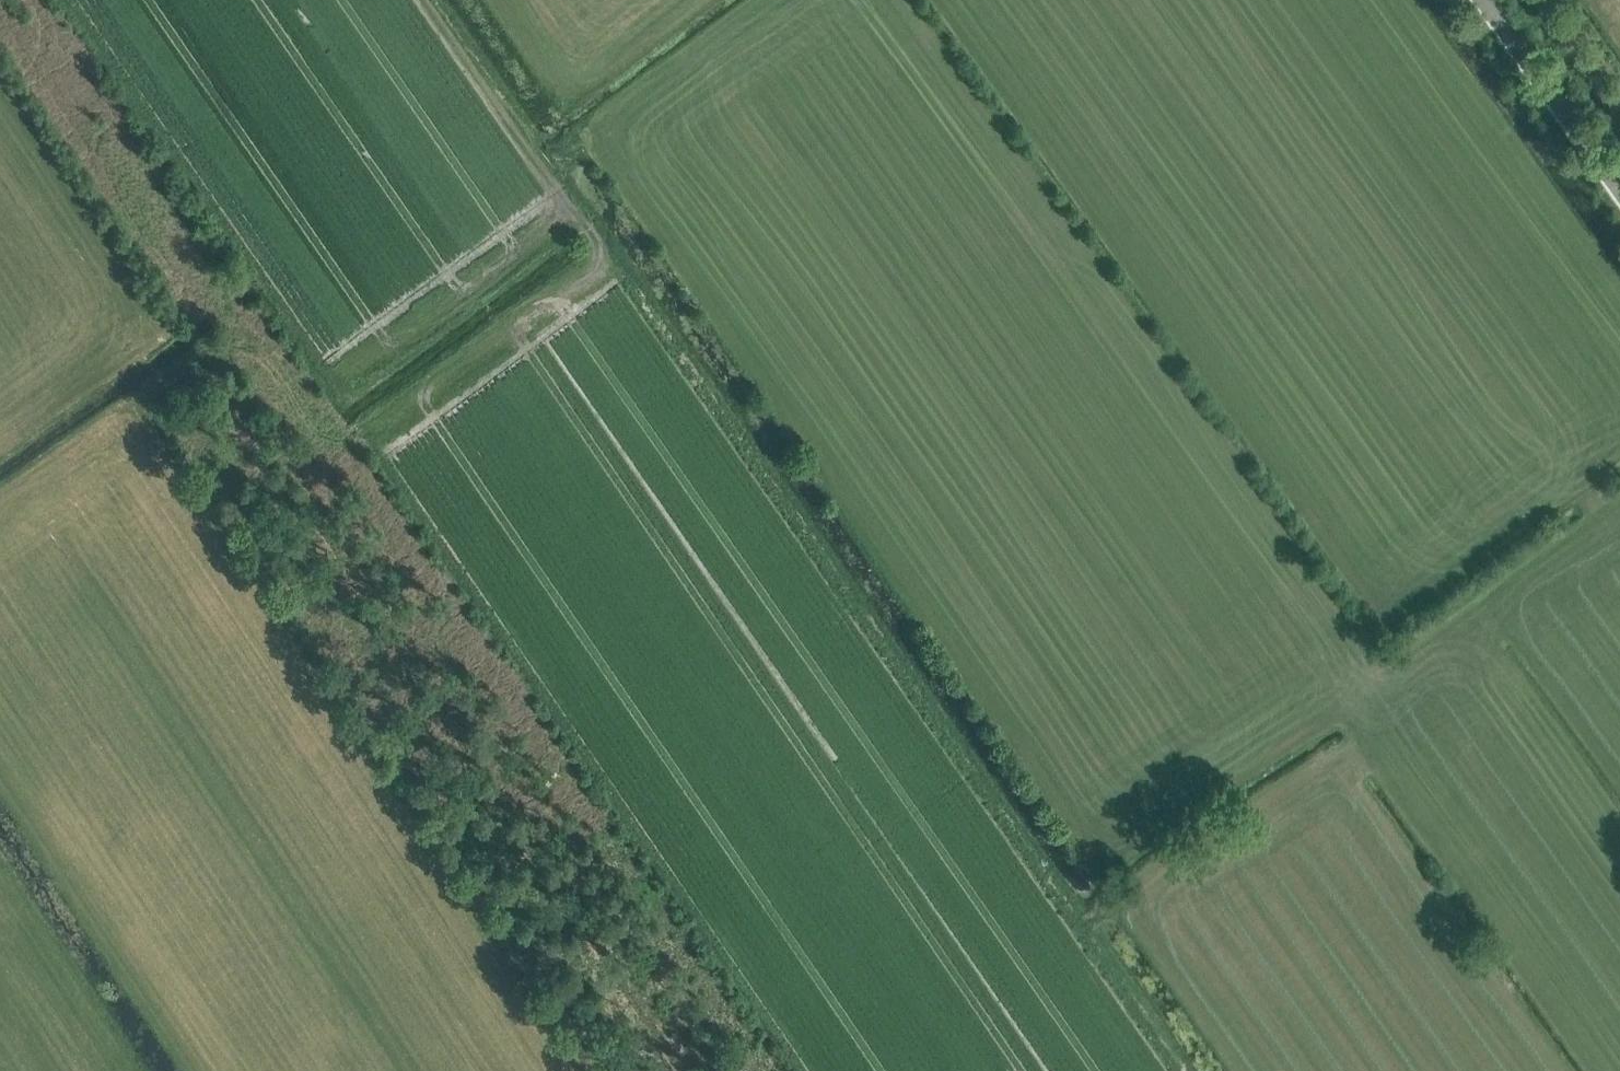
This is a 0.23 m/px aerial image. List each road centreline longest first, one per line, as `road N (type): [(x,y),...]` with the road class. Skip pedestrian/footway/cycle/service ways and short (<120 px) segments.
road 1 (tertiary): [(1619,191),(1482,0)]

